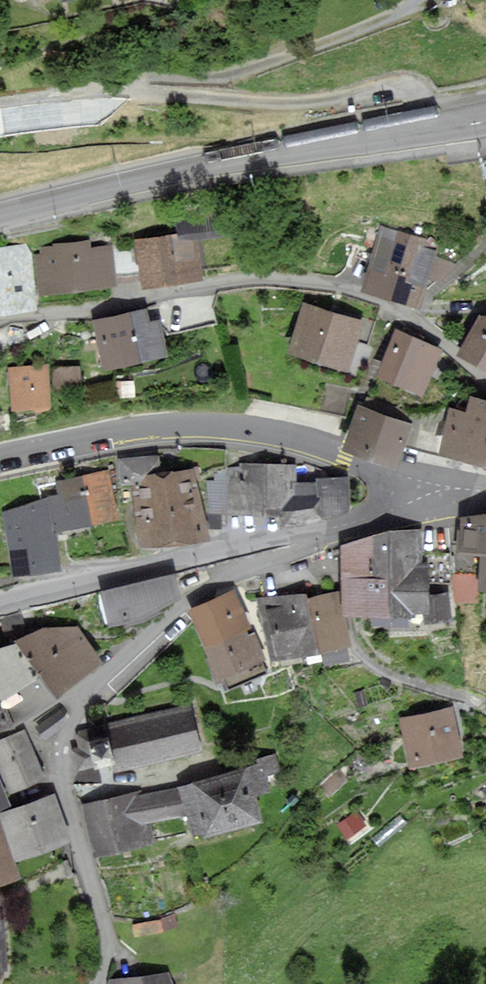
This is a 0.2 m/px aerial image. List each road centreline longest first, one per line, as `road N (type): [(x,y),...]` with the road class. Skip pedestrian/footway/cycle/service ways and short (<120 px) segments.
road 1 (residential): [(485,379),(395,308),(352,290),(290,279),(241,279),(0,320)]
road 2 (secondary): [(485,122),(228,162),(0,215)]
road 3 (secondary): [(0,456),(162,426),(215,427),(314,445),(378,469),(393,486)]
road 4 (residential): [(99,983),(110,938),(67,773),(71,731),(97,681)]
road 5 (secondary): [(307,534),(0,604)]
road 6 (residential): [(97,681),(197,594),(288,559),(310,546),(307,534)]
road 7 (track): [(323,531),(359,650),(411,683),(485,707)]

